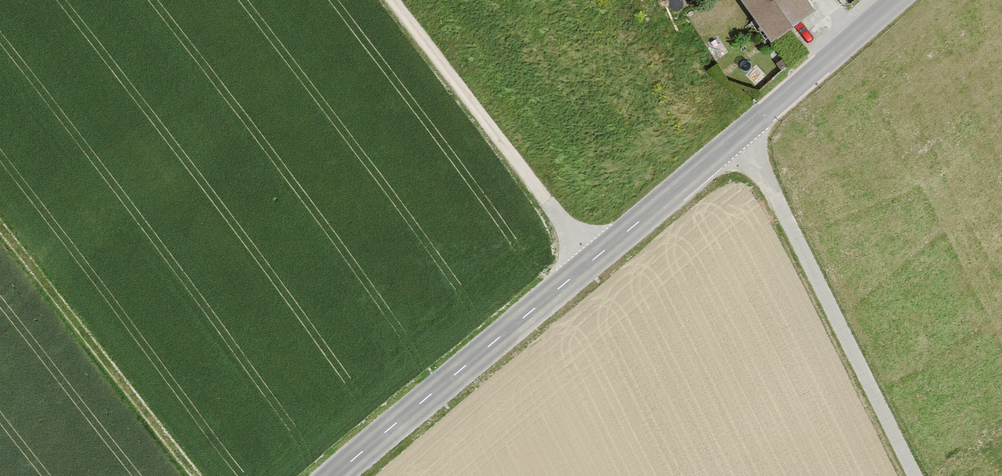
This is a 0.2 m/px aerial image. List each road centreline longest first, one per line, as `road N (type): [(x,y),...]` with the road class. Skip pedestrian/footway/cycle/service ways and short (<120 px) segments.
road 1 (tertiary): [(341,475),(897,0)]
road 2 (track): [(921,475),(751,132)]
road 3 (track): [(401,0),(593,256)]
road 4 (track): [(0,226),(196,475)]

